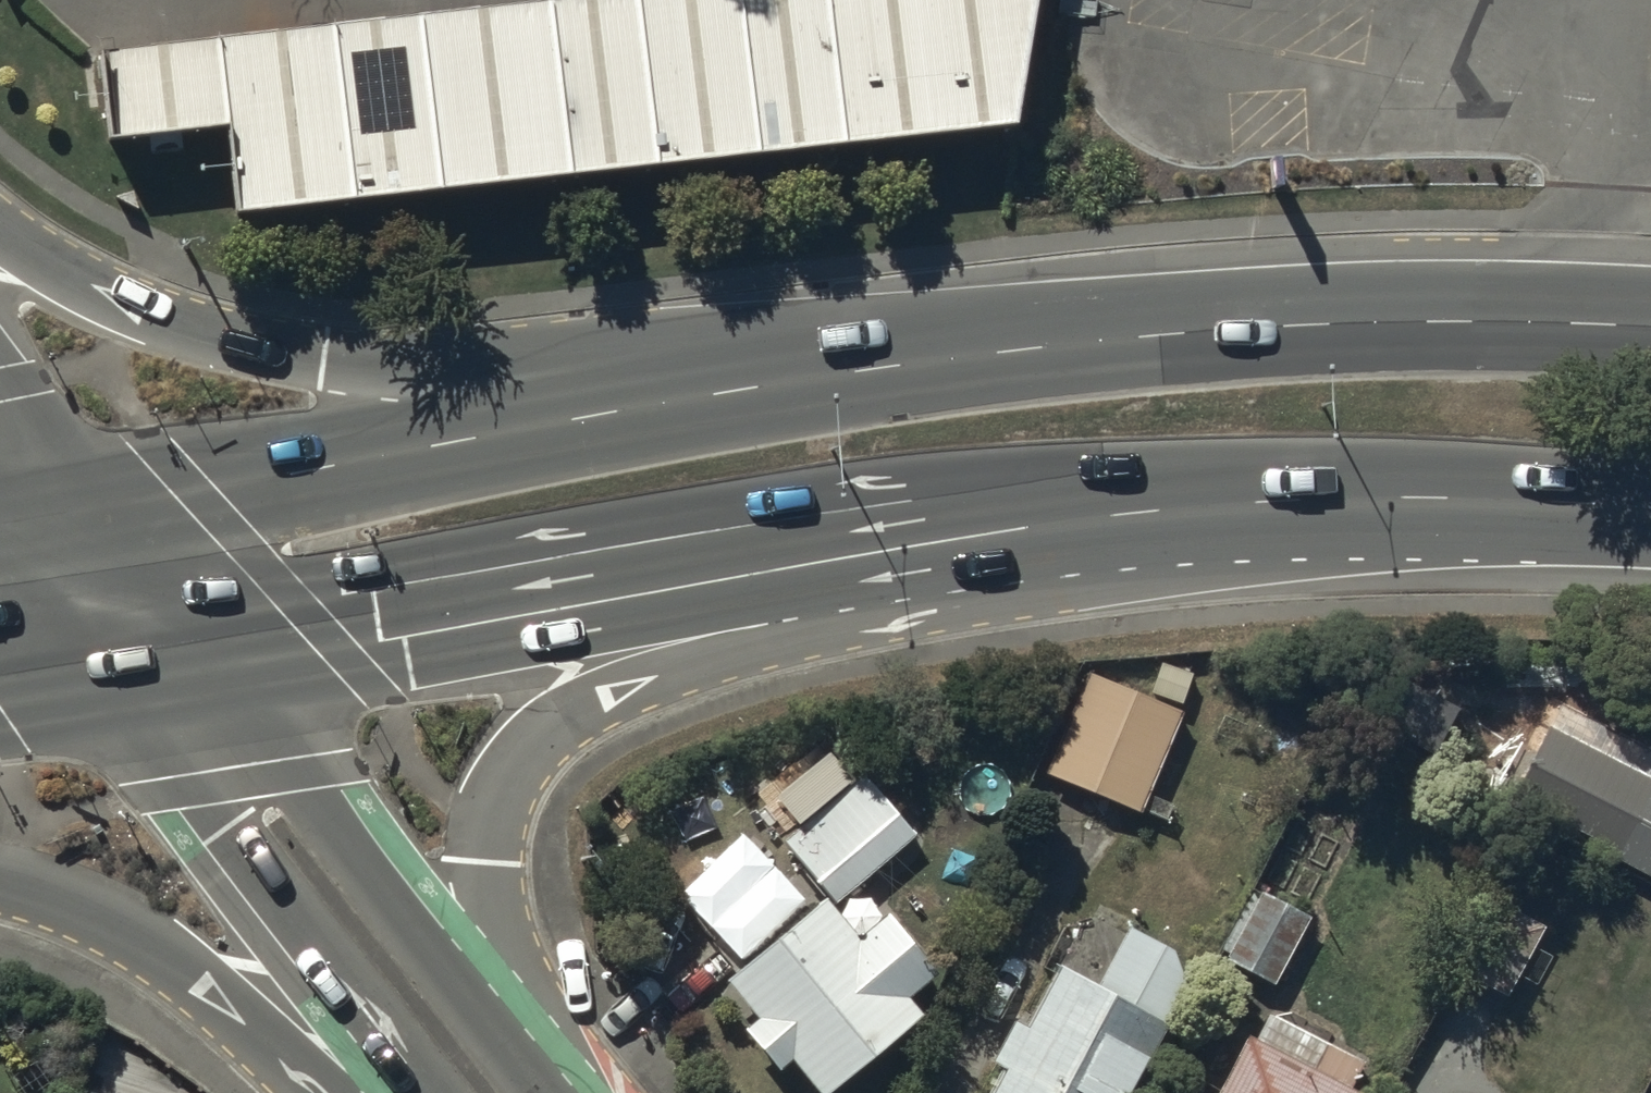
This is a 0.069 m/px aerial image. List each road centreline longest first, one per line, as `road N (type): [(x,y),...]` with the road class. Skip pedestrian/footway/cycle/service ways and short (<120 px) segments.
road 1 (trunk): [(616,413),(937,361),(1200,333),(1442,322),(1650,329)]
road 2 (trunk): [(1143,513),(987,601),(772,645),(567,709),(519,757),(484,835),(495,901),(555,1092)]
road 3 (trunk): [(1143,513),(165,678)]
road 4 (trunk): [(0,227),(41,258),(159,317),(263,352),(616,413)]
road 5 (trunk): [(44,519),(616,413)]
road 6 (tertiary): [(476,1092),(165,678)]
road 7 (trunk): [(1650,508),(1389,497),(1143,513)]
road 8 (trunk): [(319,1092),(228,1003),(134,932),(63,899),(0,882)]
road 9 (tertiary): [(165,678),(44,519)]
road 10 (trunk): [(165,678),(0,709)]

